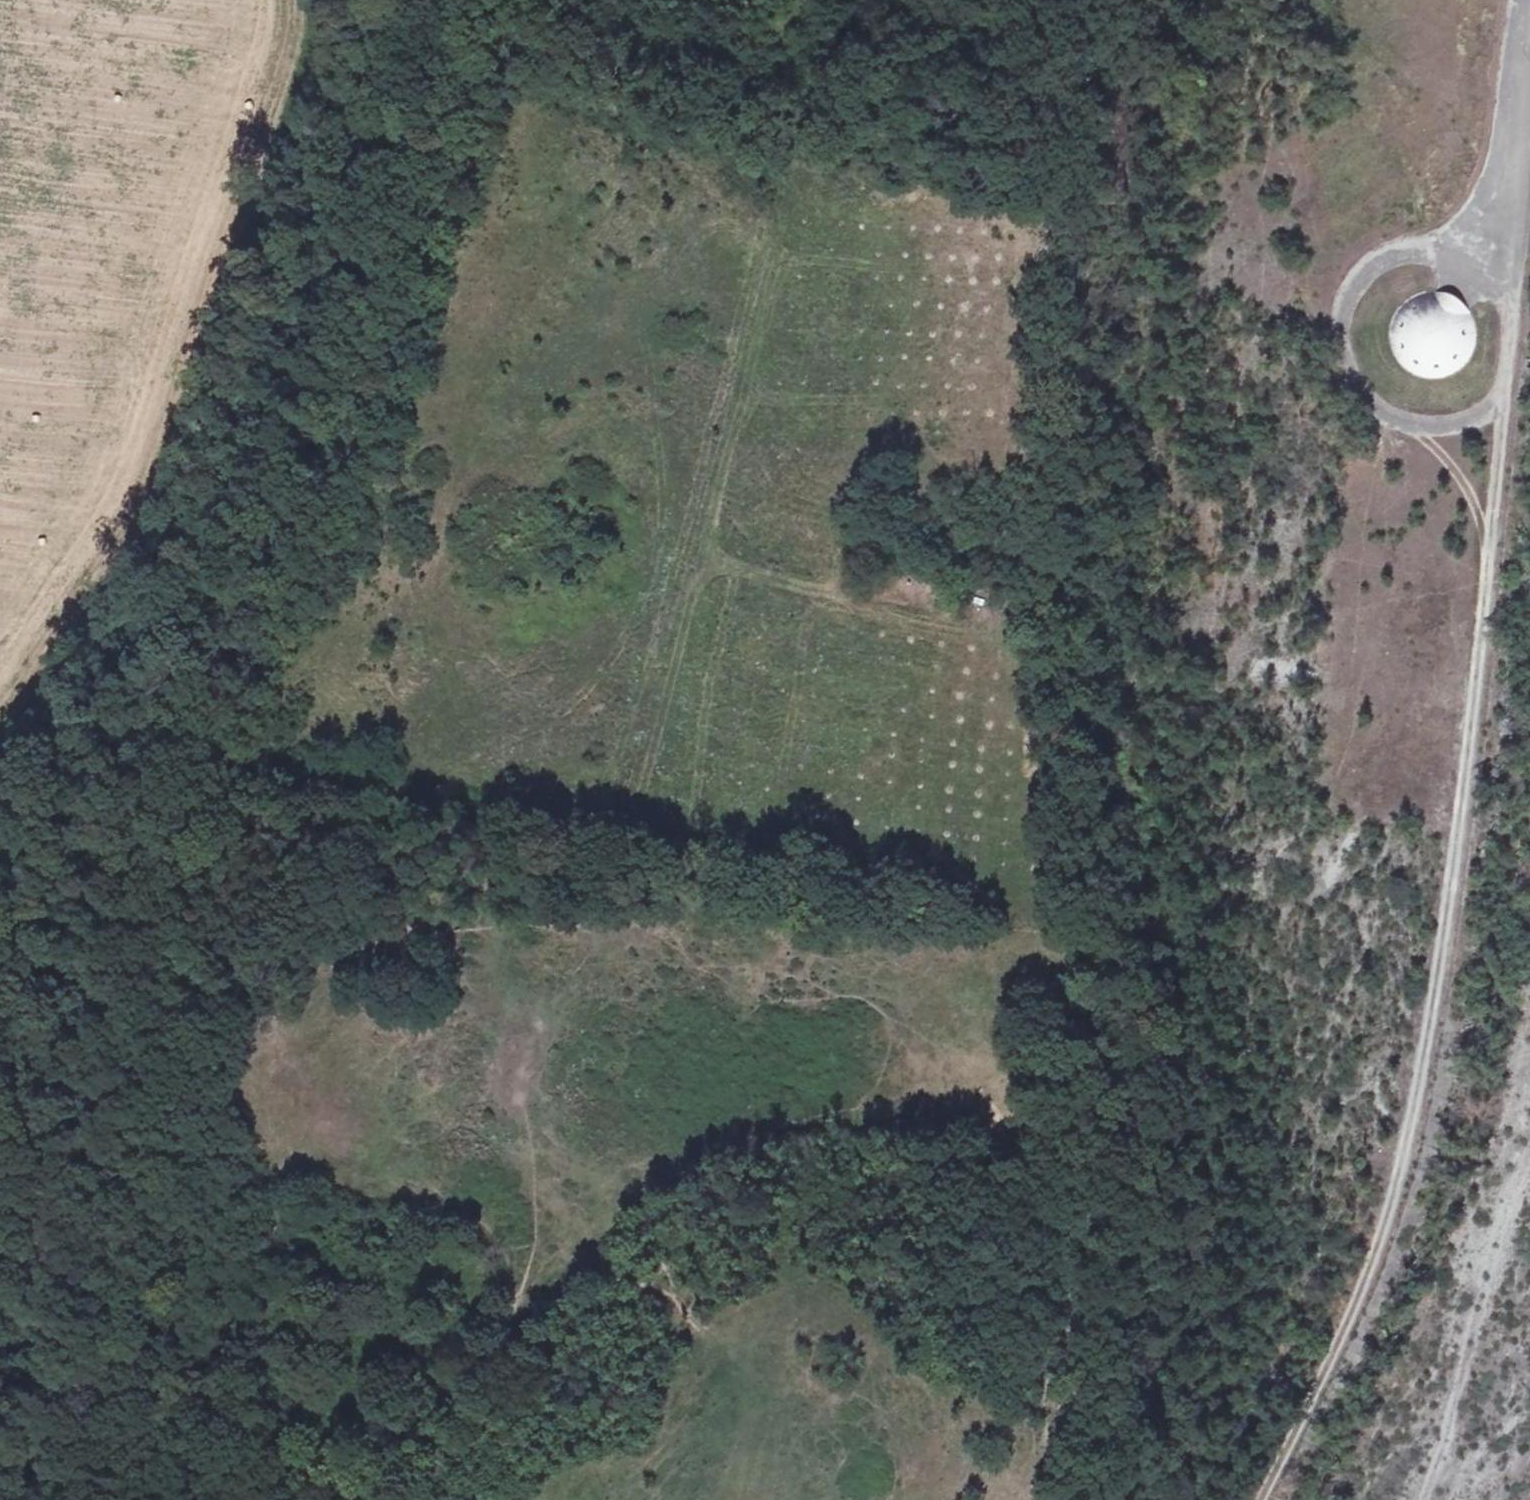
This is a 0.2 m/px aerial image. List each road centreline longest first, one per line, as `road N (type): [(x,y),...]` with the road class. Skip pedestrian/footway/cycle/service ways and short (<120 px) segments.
road 1 (track): [(1529,90),(1513,354),(1433,1039),(1402,1194),(1266,1499)]
road 2 (track): [(0,748),(158,623)]

